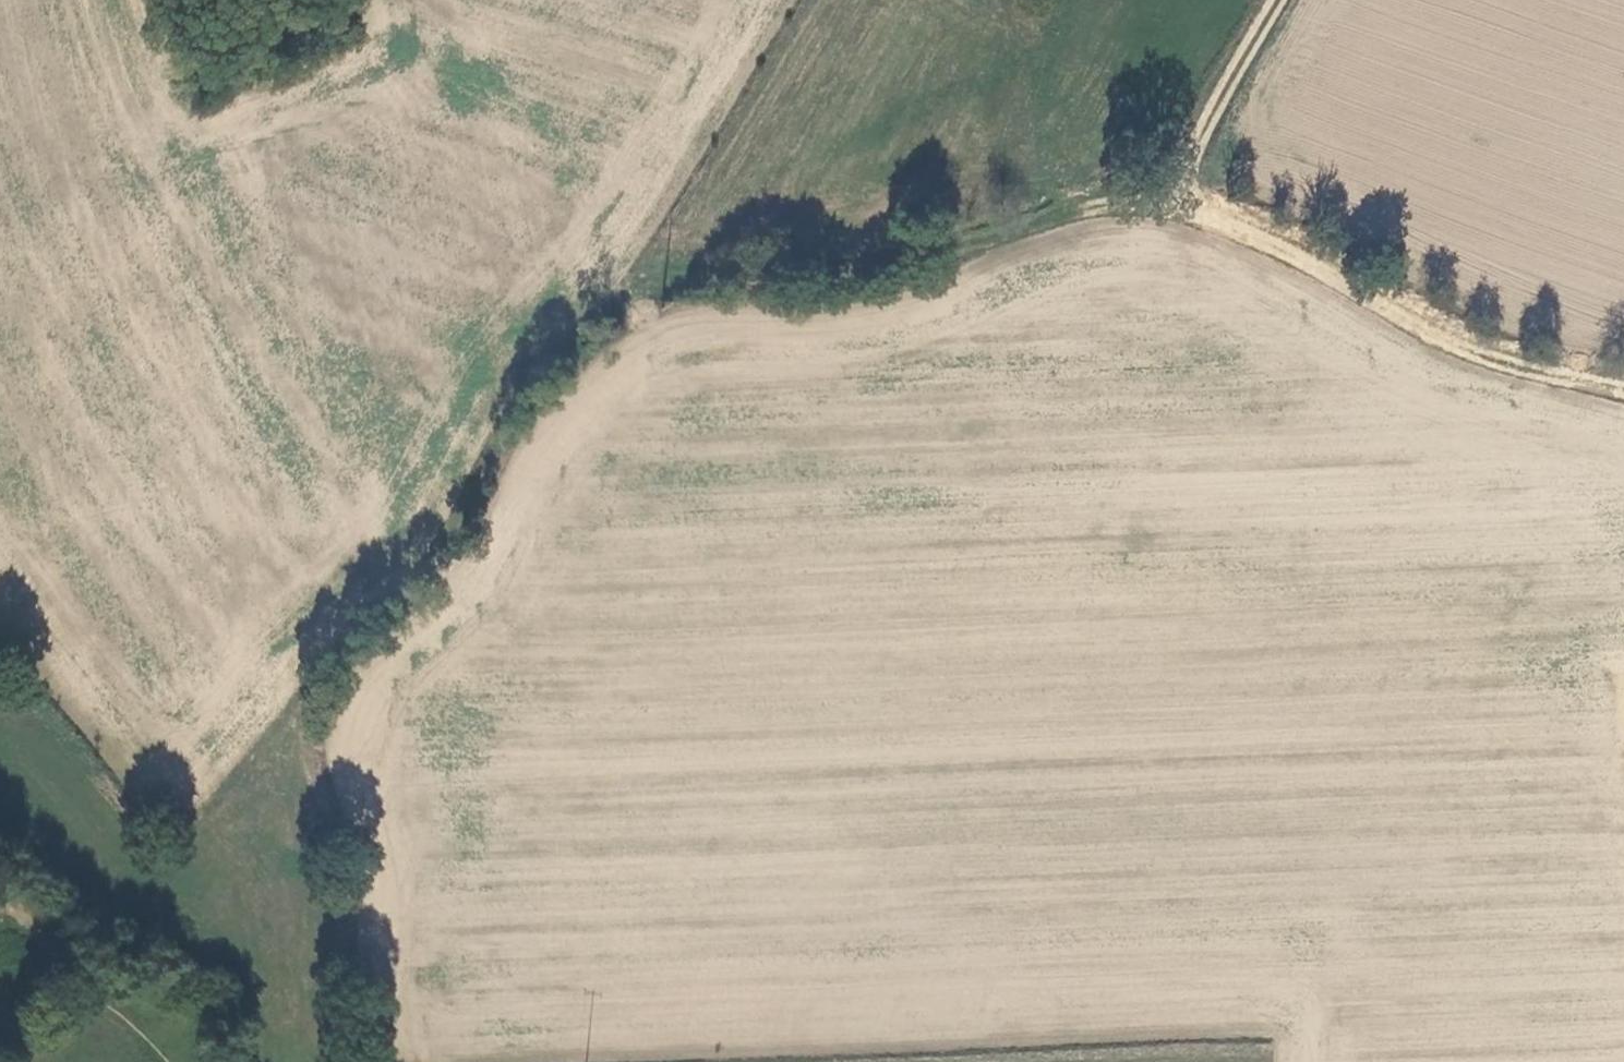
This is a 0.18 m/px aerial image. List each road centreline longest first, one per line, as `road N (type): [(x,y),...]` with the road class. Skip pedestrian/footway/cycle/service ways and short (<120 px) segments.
road 1 (track): [(1279,0),(1178,175)]

